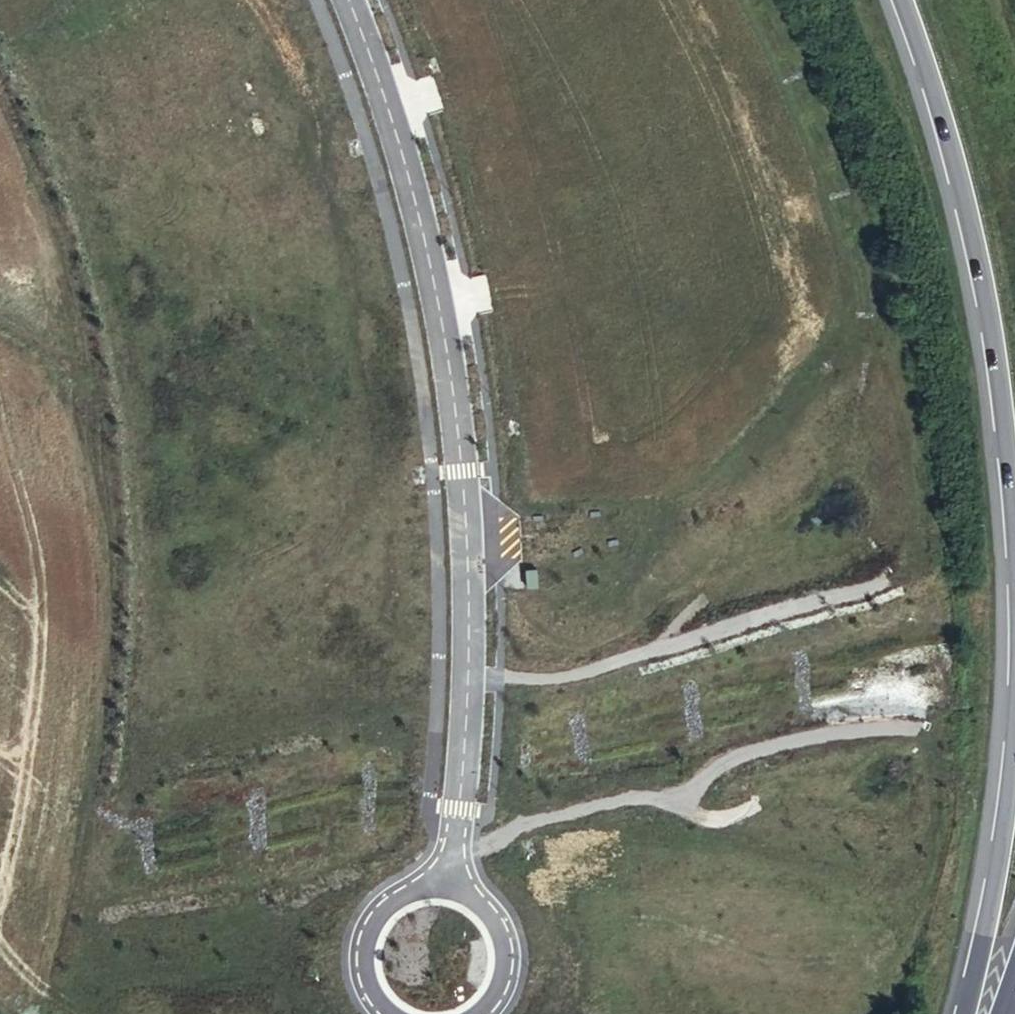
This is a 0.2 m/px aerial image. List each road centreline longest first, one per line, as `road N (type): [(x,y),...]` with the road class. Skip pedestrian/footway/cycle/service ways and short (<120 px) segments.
road 1 (unclassified): [(359,0),(427,214),(455,341),(471,481),(478,786),(452,980)]
road 2 (trunk): [(909,0),(971,202),(1014,472)]
road 3 (trunk): [(1014,778),(967,1013)]

